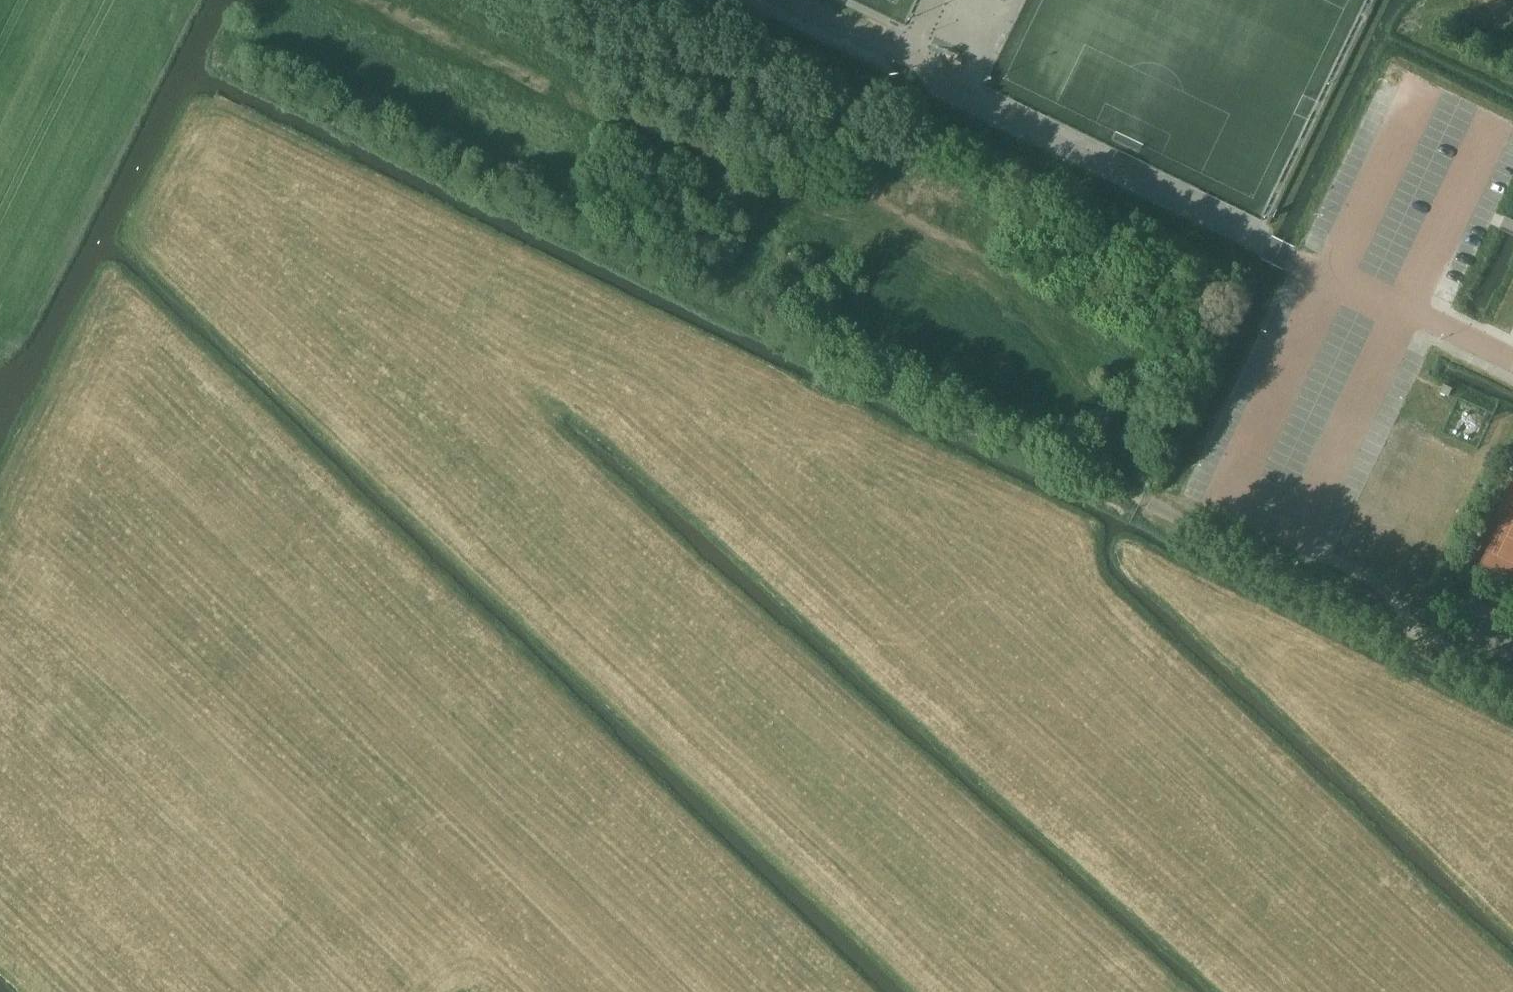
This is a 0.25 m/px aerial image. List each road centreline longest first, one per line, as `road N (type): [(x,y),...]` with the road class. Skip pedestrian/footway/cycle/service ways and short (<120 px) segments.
road 1 (residential): [(1512,679),(1140,502)]
road 2 (residential): [(1512,363),(1402,310)]

